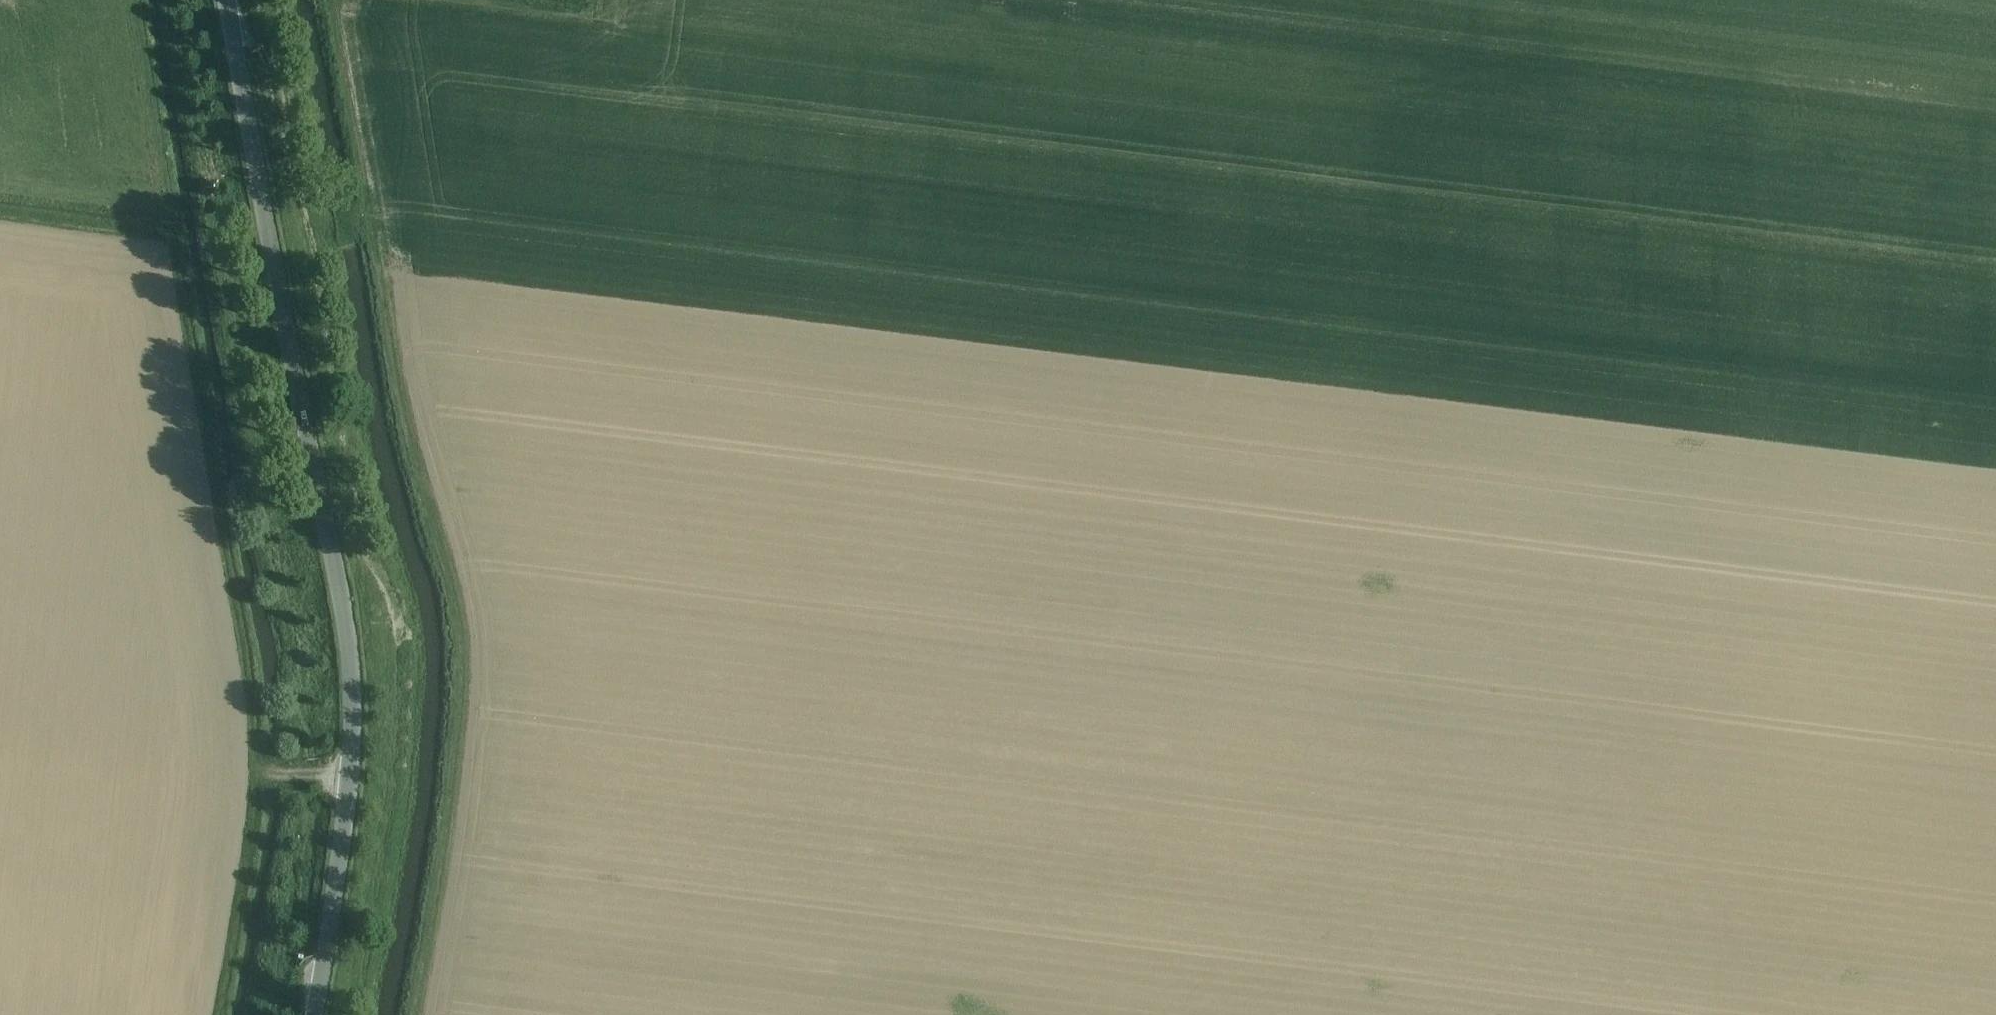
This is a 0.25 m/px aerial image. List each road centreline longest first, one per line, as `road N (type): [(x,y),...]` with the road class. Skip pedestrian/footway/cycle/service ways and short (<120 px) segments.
road 1 (unclassified): [(311,1014),(350,781),(356,690),(348,625),(306,465),(225,0)]

